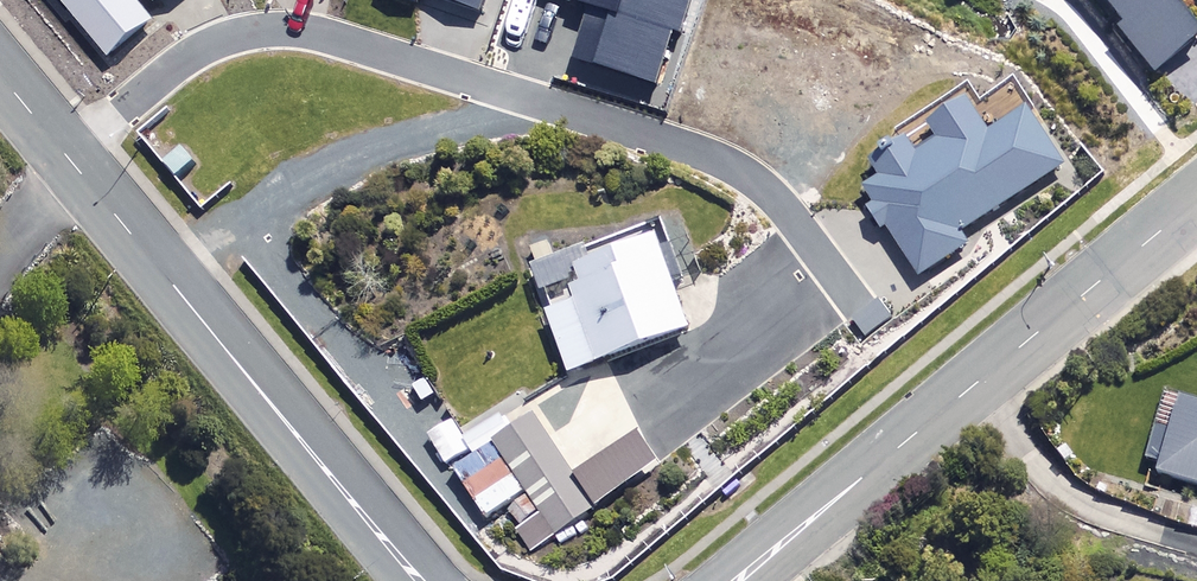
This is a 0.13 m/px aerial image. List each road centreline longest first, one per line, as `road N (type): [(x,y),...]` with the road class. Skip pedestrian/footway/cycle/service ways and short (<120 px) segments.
road 1 (residential): [(848,301),(772,198),(709,155),(301,30),(221,37),(179,59),(70,154)]
road 2 (tertiary): [(739,580),(1196,201)]
road 3 (tertiary): [(70,154),(418,580)]

